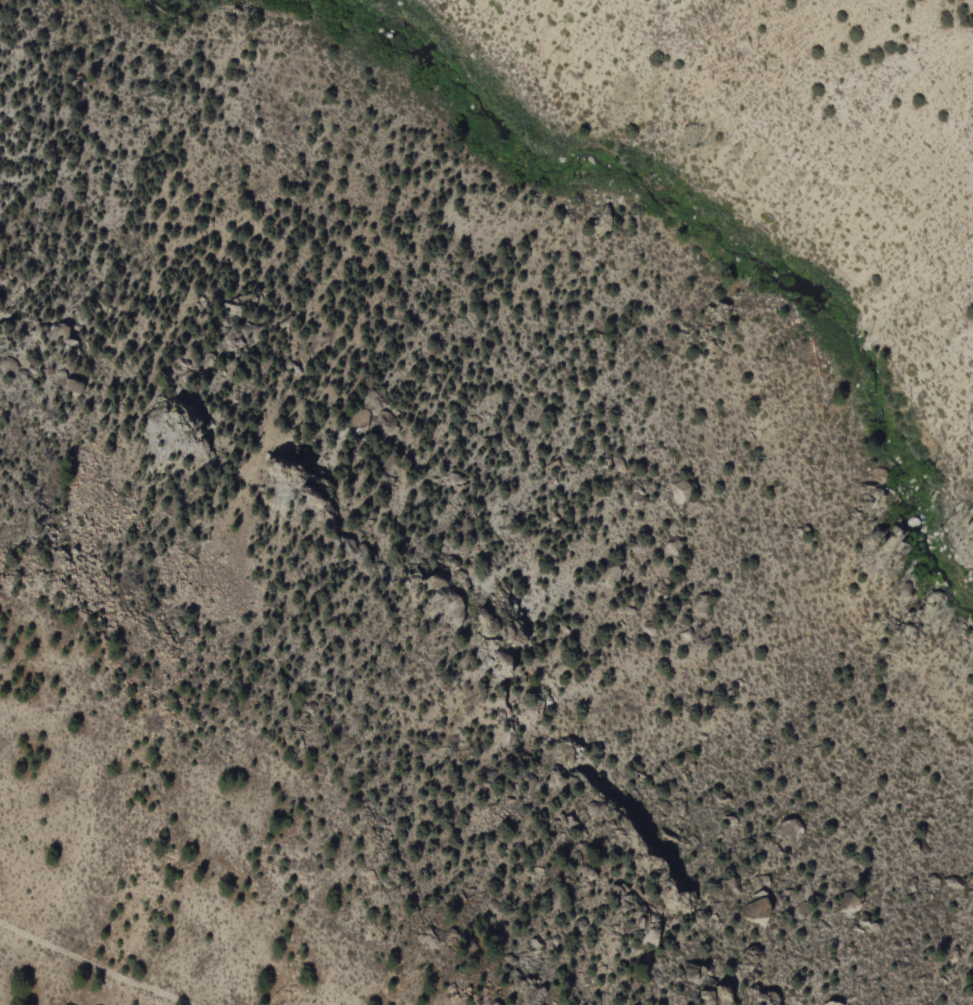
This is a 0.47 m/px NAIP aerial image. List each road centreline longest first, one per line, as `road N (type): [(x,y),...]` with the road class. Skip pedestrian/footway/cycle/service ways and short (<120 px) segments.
road 1 (track): [(0,924),(192,1004)]

